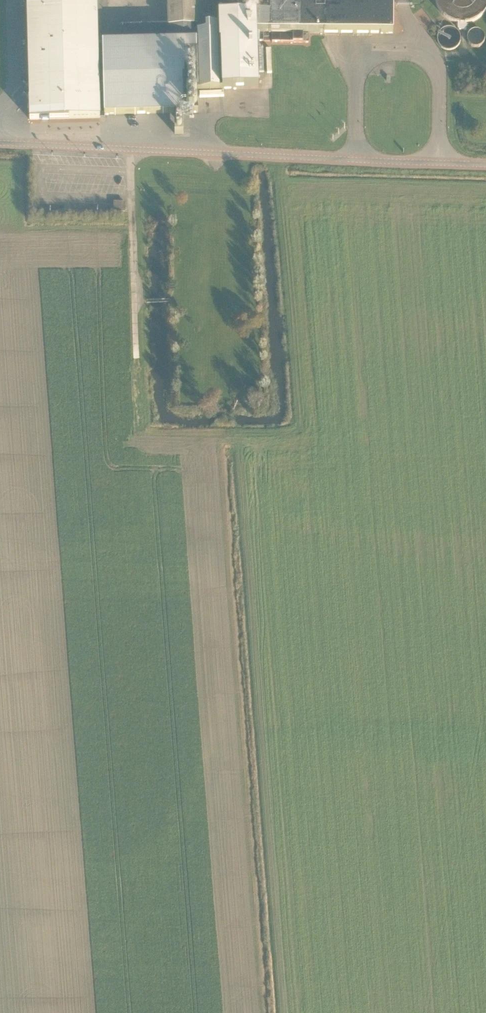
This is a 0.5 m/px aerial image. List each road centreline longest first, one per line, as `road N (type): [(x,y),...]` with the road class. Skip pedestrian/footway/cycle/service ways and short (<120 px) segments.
road 1 (tertiary): [(485,163),(0,143)]
road 2 (track): [(132,149),(139,449)]

